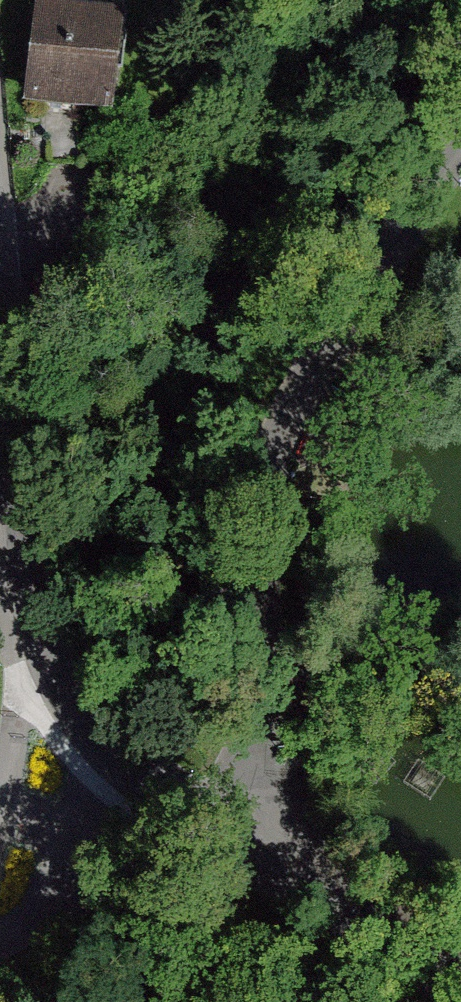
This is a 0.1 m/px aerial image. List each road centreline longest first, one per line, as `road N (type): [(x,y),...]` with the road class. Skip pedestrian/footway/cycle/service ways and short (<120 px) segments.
road 1 (residential): [(460,133),(318,361),(270,478),(257,543),(261,671),(214,818)]
road 2 (residential): [(0,326),(17,551),(34,624),(74,709),(214,818)]
road 3 (residential): [(460,991),(214,818)]

